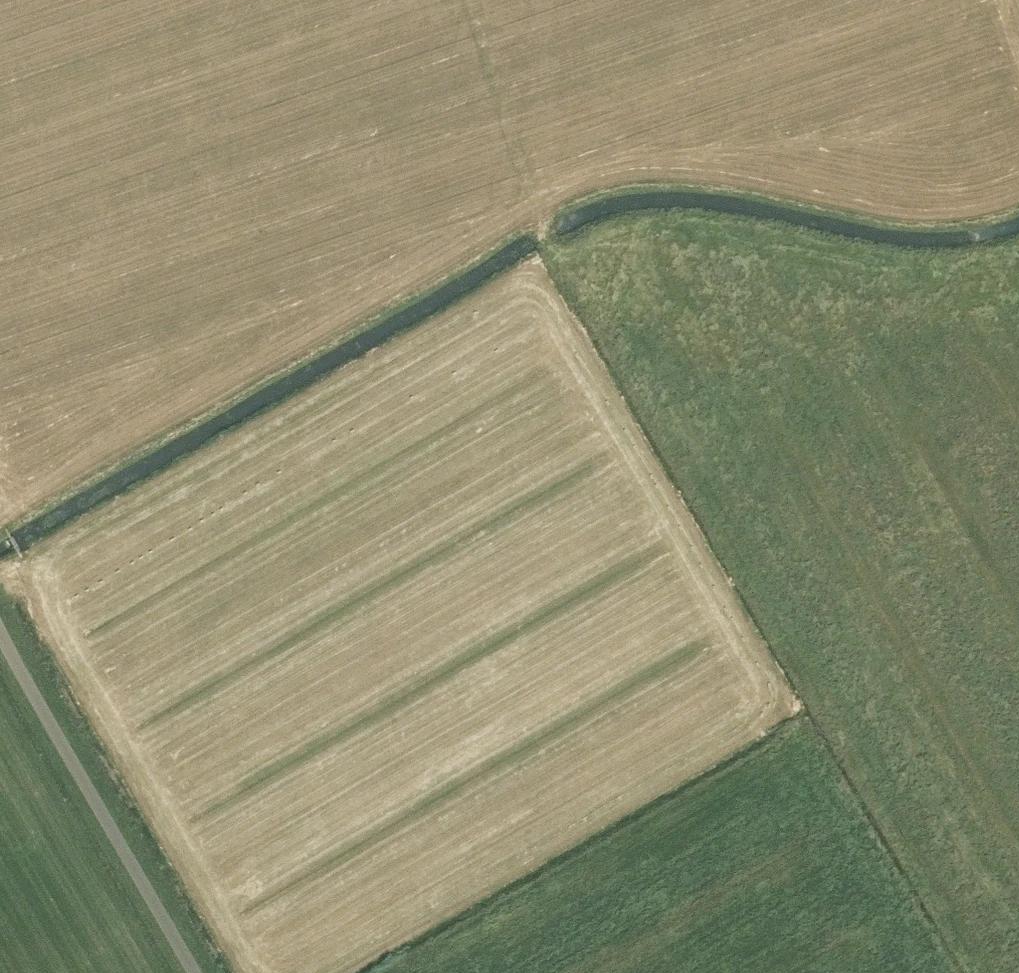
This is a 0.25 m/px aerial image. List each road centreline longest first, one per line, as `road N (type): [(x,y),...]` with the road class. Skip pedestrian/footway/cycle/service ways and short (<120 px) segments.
road 1 (unclassified): [(198,972),(0,626)]

